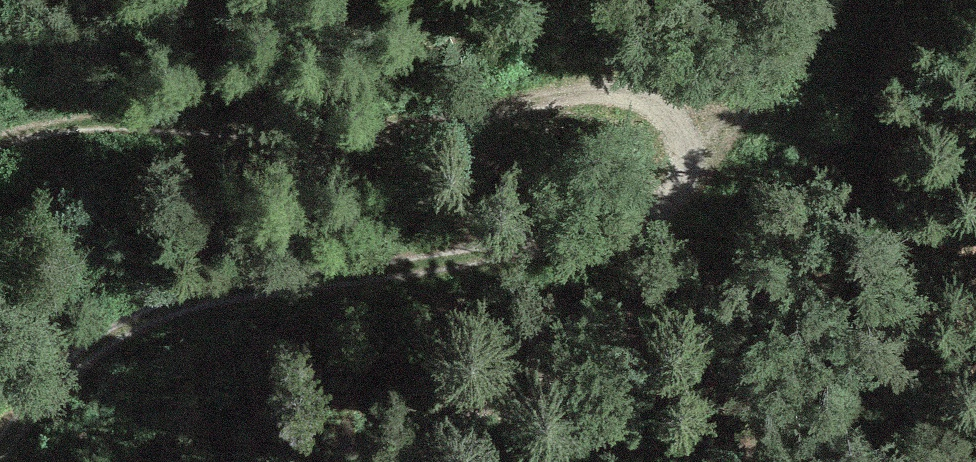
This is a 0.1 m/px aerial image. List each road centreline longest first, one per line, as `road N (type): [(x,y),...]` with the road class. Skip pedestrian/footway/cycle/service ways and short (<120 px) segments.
road 1 (track): [(6,461),(79,366),(167,312),(274,286),(625,239),(665,223),(690,199),(703,164),(702,137),(658,99),(585,96),(353,136),(57,135),(0,151)]
road 2 (track): [(702,137),(828,0)]

